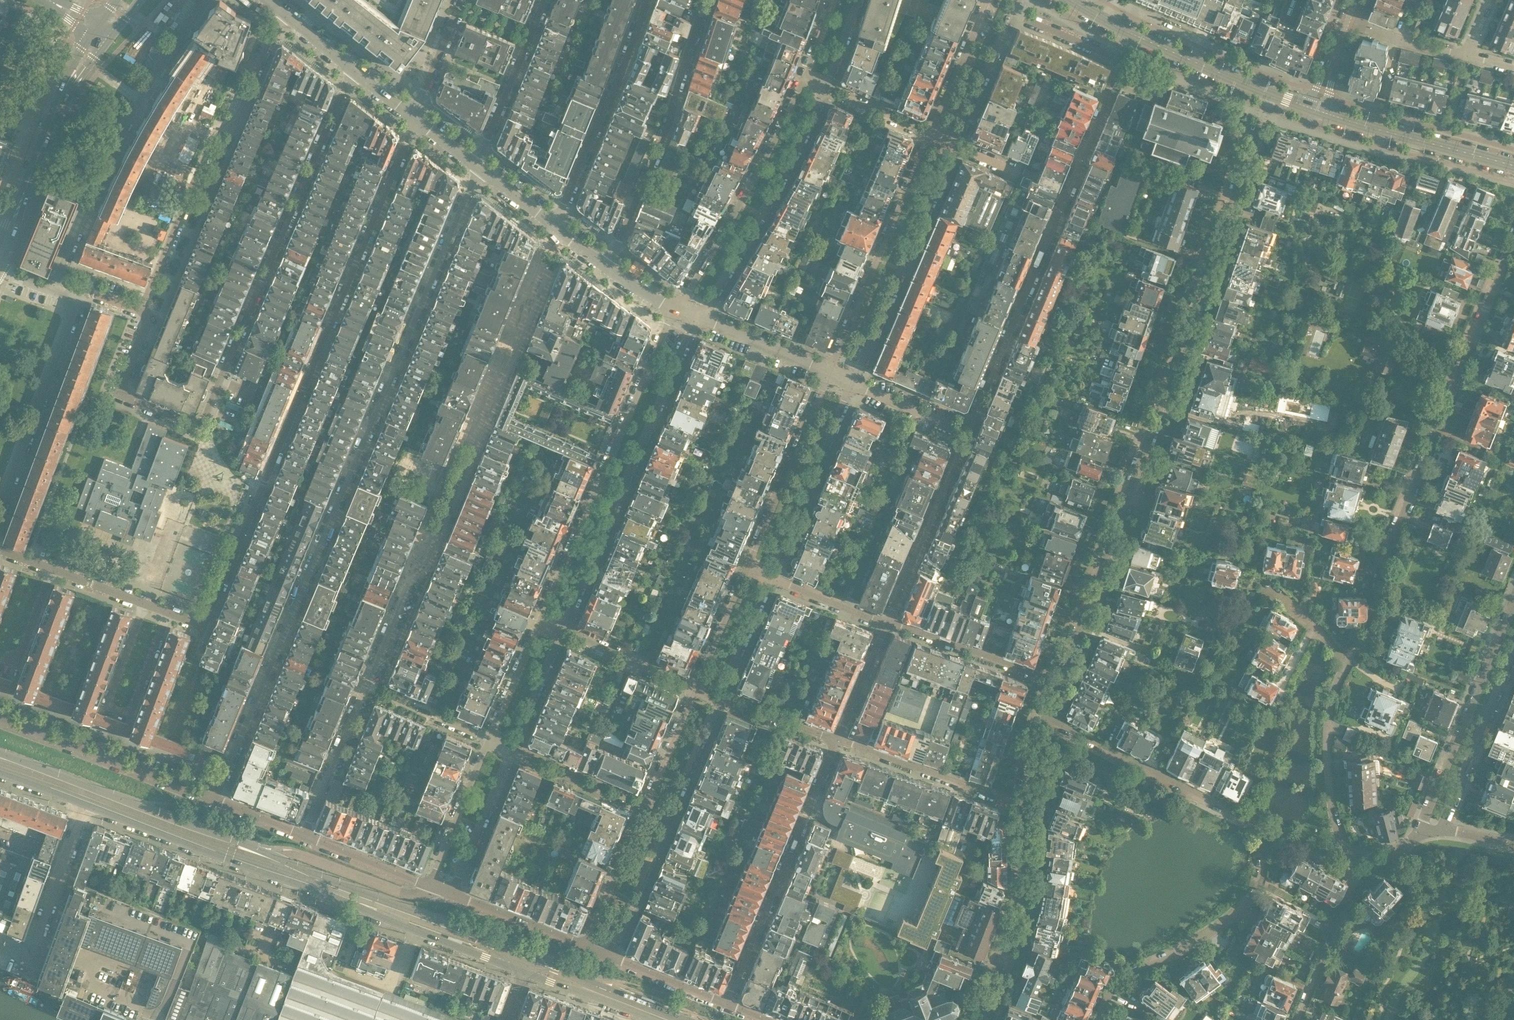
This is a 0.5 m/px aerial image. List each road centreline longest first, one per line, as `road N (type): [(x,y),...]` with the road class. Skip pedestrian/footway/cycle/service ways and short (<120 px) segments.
road 1 (residential): [(477,166),(214,799)]
road 2 (residential): [(305,835),(557,227)]
road 3 (residential): [(1056,682),(1270,92)]
road 4 (residential): [(352,69),(198,424),(124,392),(146,322),(142,310)]
road 5 (residential): [(204,626),(414,117)]
road 6 (residential): [(1513,239),(1377,579),(1369,636),(1350,666)]
road 7 (residential): [(1132,34),(966,432)]
road 8 (residential): [(562,628),(699,317)]
road 9 (residential): [(676,309),(539,619)]
road 10 (residential): [(142,310),(215,133),(236,115),(280,9)]
road 11 (residential): [(53,291),(104,165),(206,0)]
road 12 (residential): [(837,740),(726,1004)]
road 13 (residential): [(708,0),(608,268)]
road 14 (residential): [(1270,831),(1244,905),(1194,943),(1126,975),(1101,1019)]
road 15 (residential): [(803,80),(676,309)]
road 16 (residential): [(851,383),(954,143)]
road 17 (residential): [(699,317),(825,89)]
road 18 (residential): [(930,133),(829,373)]
road 19 (residential): [(1045,717),(1270,831)]
road 20 (residential): [(1513,605),(1417,833)]
road 21 (residential): [(648,0),(557,227)]
road 22 (residential): [(169,613),(134,708),(117,712),(109,699),(144,605)]
road 23 (tertiary): [(9,245),(63,107),(110,38)]
road 24 (residential): [(214,799),(0,718)]
road 25 (tertiary): [(89,35),(0,240)]
road 26 (residential): [(1023,804),(1016,907),(974,1019)]
road 27 (residential): [(78,300),(0,508)]
road 28 (residential): [(1350,666),(1332,711),(1329,763),(1333,819),(1354,874)]
road 29 (residential): [(829,373),(747,567)]
road 30 (residential): [(770,576),(851,383)]
road 31 (residential): [(887,621),(966,432)]
road 32 (tertiary): [(1513,166),(1323,112)]
road 33 (residential): [(1023,804),(837,740)]
road 34 (tertiary): [(352,893),(377,915),(527,973)]
road 35 (tertiary): [(532,959),(352,893)]
road 36 (residential): [(1442,828),(1513,655)]
road 37 (unclassified): [(429,885),(404,894),(305,856),(254,859)]
road 38 (residential): [(887,621),(1056,682)]
road 39 (residential): [(477,166),(545,0)]
road 40 (tertiary): [(89,797),(254,859)]
road 41 (residential): [(489,740),(429,885)]
road 42 (residential): [(1354,874),(1294,1019)]
road 43 (residential): [(452,894),(509,748)]
road 44 (residential): [(954,143),(1016,0)]
road 45 (residential): [(645,806),(585,948)]
road 46 (residential): [(608,956),(668,816)]
road 47 (tertiary): [(1132,34),(1270,92)]
road 48 (residential): [(509,748),(645,806)]
road 49 (residential): [(562,628),(694,690)]
road 50 (residential): [(984,0),(930,133)]
road 51 (residential): [(585,948),(452,894)]
road 52 (residential): [(829,373),(699,317)]
road 53 (residential): [(747,567),(694,690)]
road 54 (residential): [(429,885),(305,835)]
road 55 (residential): [(717,697),(770,576)]
road 56 (residential): [(509,748),(562,628)]
road 57 (residential): [(539,619),(489,740)]
road 58 (residential): [(1350,666),(1313,624),(1253,580)]
road 59 (residential): [(837,740),(887,621)]
road 60 (residential): [(668,816),(717,697)]
road 61 (residential): [(717,697),(837,740)]
road 62 (residential): [(726,1004),(608,956)]
road 63 (residential): [(414,117),(461,0)]
road 64 (residential): [(694,690),(645,806)]
road 65 (residential): [(887,621),(770,576)]
road 66 (residential): [(966,432),(851,383)]
road 67 (residential): [(1464,55),(1347,18)]

